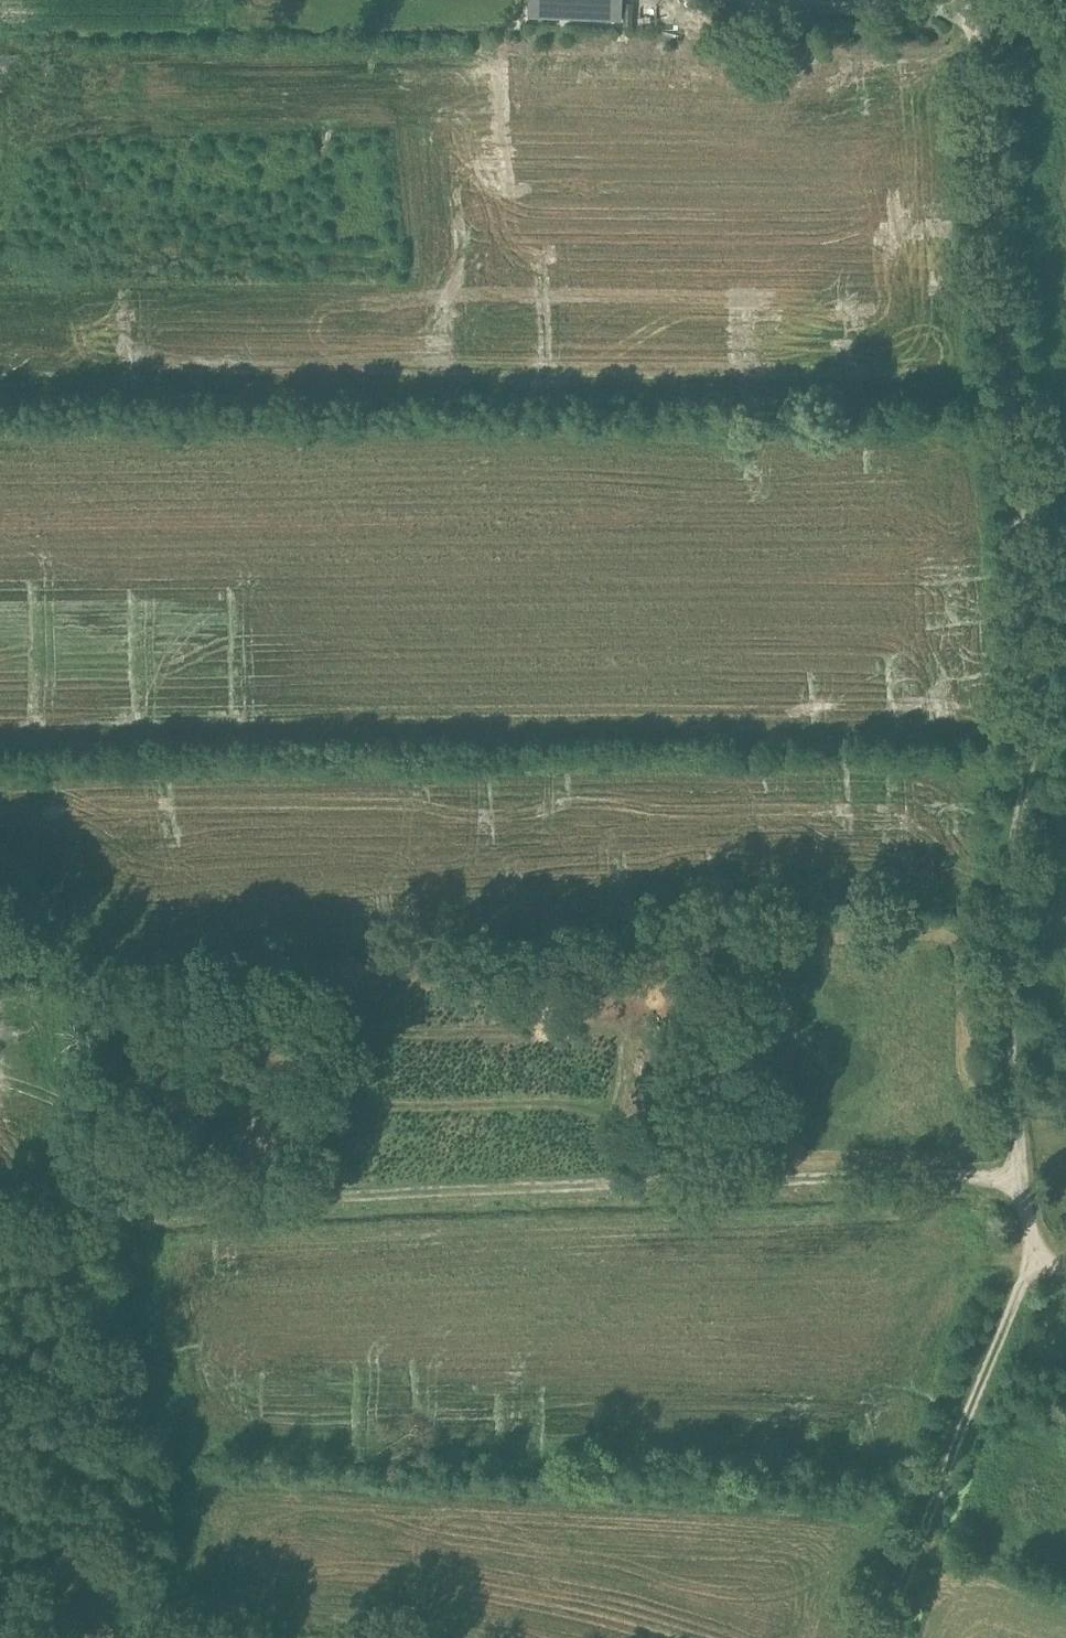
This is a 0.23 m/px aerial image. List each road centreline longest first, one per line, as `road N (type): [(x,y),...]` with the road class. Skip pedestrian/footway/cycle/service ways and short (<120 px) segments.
road 1 (unclassified): [(1028,1258),(1006,913),(1035,732),(1012,365),(973,0)]
road 2 (track): [(885,1637),(1027,1281),(1028,1258)]

